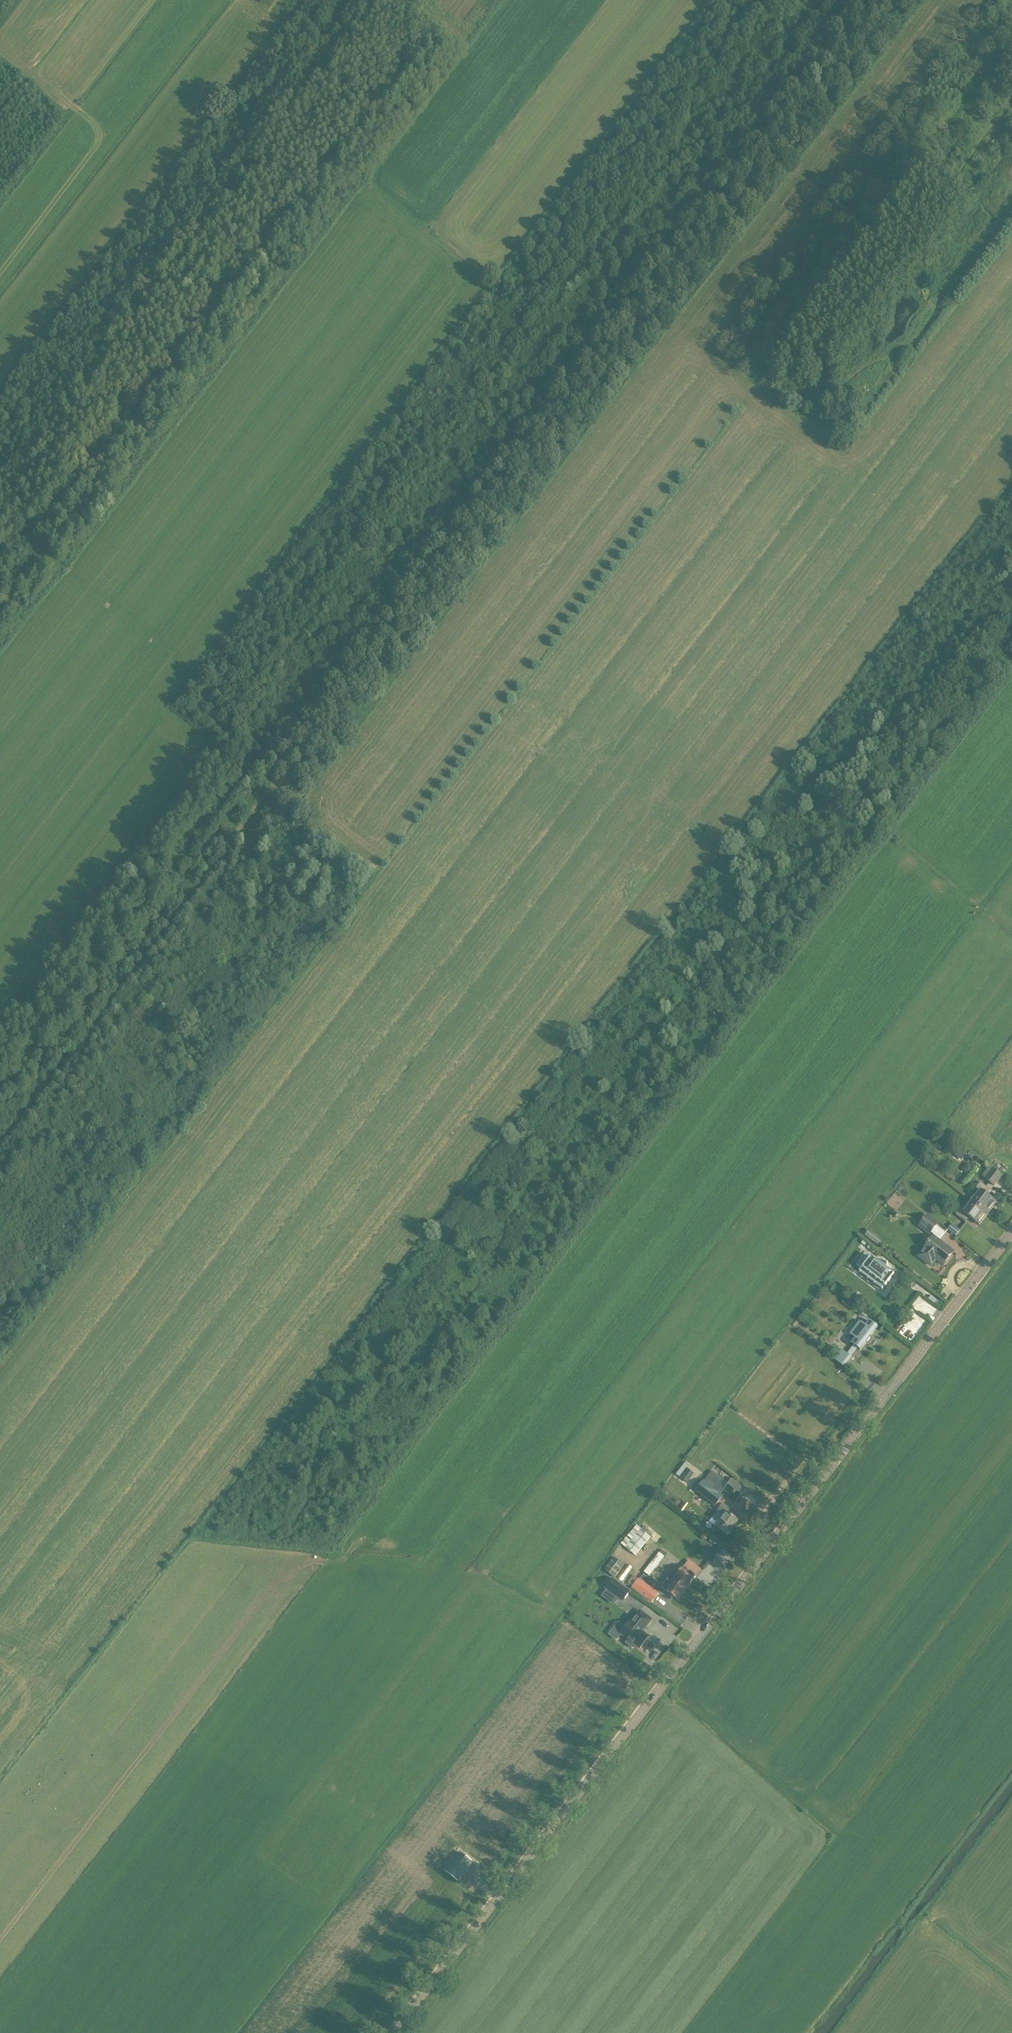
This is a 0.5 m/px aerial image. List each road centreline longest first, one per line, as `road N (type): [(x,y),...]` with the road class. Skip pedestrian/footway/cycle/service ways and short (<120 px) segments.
road 1 (track): [(265,797),(889,0)]
road 2 (unclassified): [(393,2032),(1011,1232)]
road 3 (track): [(0,1144),(265,797)]

